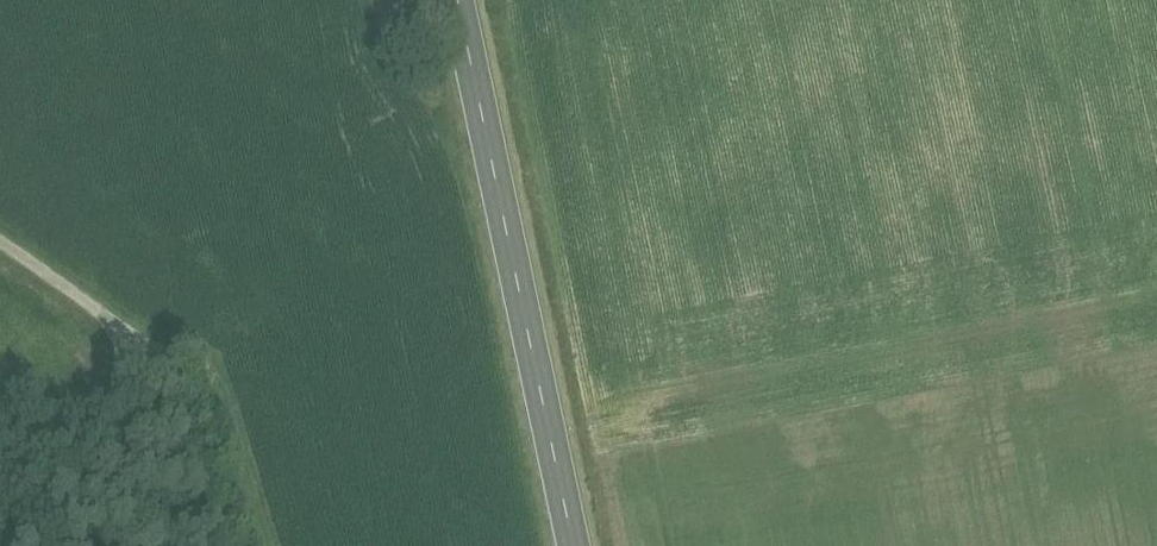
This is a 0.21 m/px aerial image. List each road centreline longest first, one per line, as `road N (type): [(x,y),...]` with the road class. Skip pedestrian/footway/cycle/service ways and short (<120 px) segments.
road 1 (secondary): [(458,0),(574,545)]
road 2 (unclassified): [(0,242),(136,338),(136,370),(0,485)]

